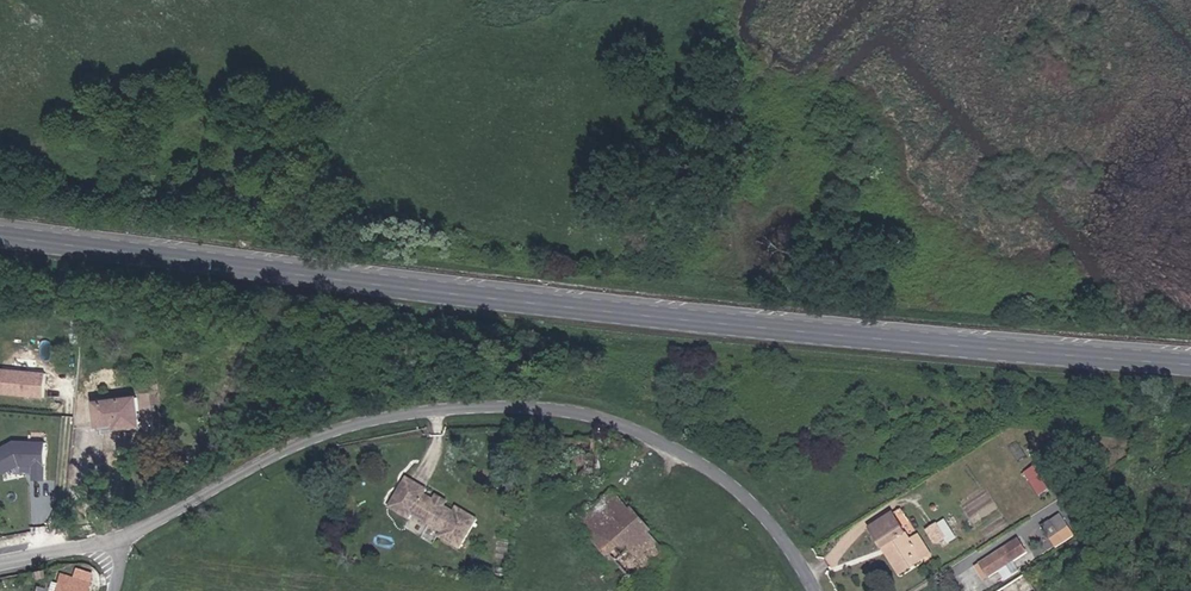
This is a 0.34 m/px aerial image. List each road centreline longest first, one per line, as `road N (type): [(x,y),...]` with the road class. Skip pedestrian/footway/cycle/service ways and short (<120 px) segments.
road 1 (secondary): [(0,240),(971,351),(1190,365)]
road 2 (residential): [(119,541),(331,432),(391,415),(539,407),(625,426),(699,463),(766,520),(812,590)]
road 3 (residential): [(0,564),(119,541)]

